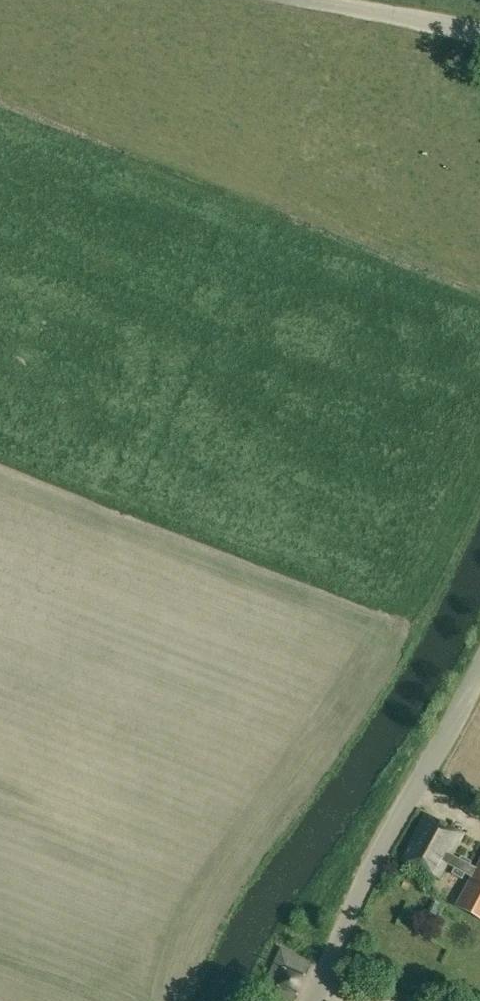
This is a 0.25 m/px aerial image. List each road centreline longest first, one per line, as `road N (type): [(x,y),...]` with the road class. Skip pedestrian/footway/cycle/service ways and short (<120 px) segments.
road 1 (tertiary): [(313,1000),(347,919),(479,666)]

